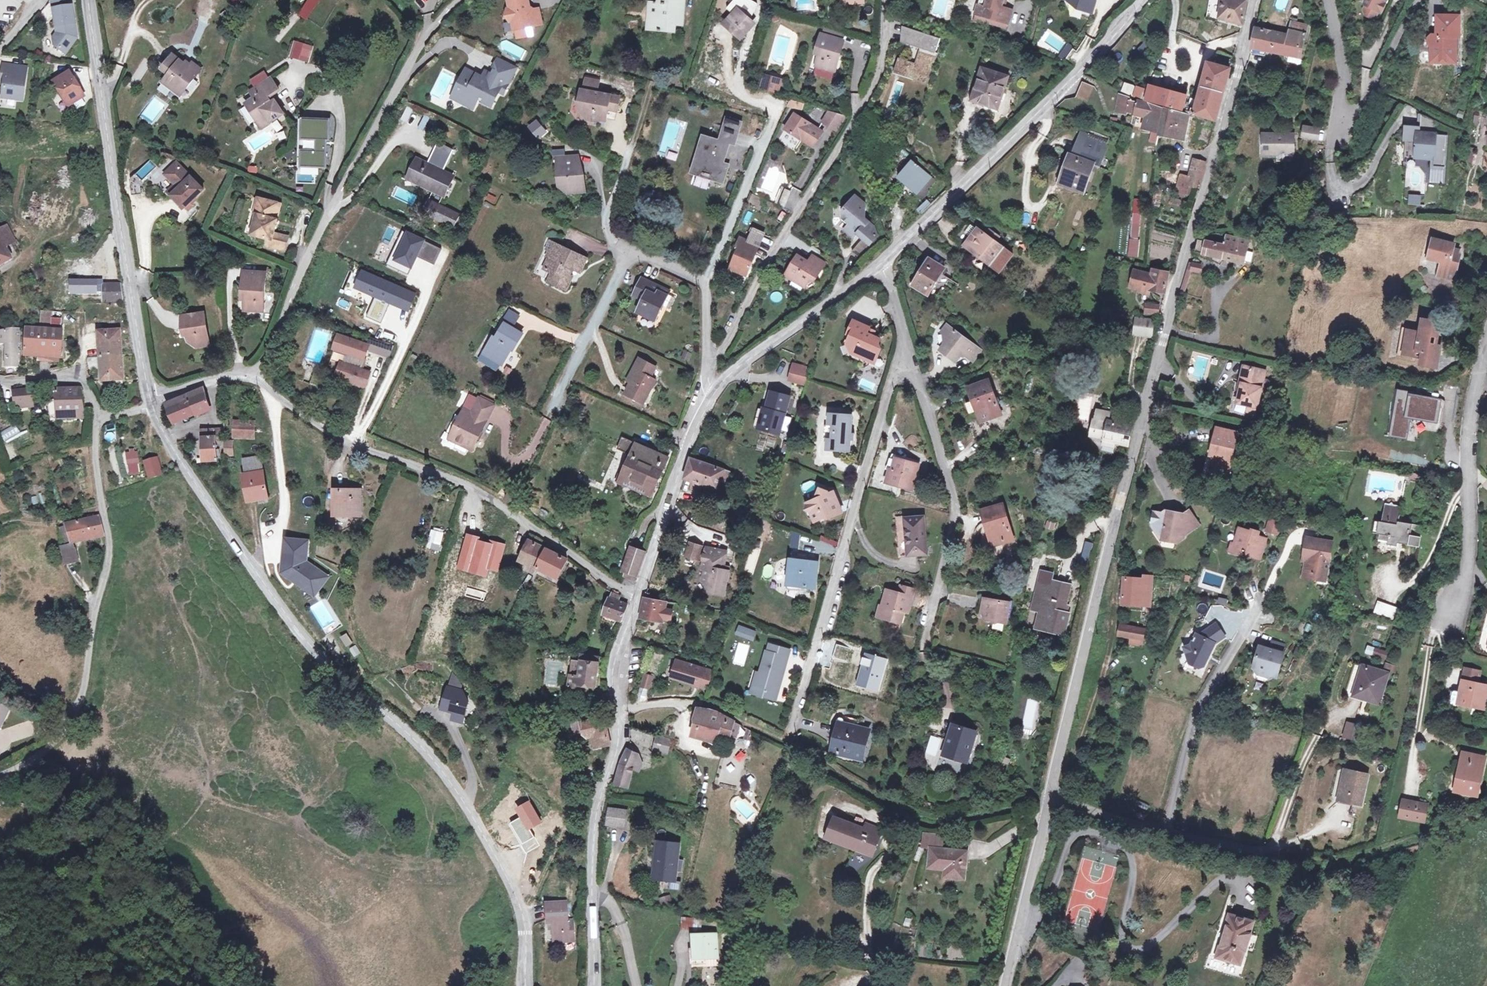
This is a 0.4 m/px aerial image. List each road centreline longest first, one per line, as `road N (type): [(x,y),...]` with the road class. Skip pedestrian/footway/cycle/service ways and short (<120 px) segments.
road 1 (tertiary): [(1046,800),(1254,0)]
road 2 (tertiary): [(153,403),(160,431),(301,628),(399,720),(465,803),(525,914),(526,985)]
road 3 (residential): [(243,376),(333,430),(452,478),(638,597)]
road 4 (residential): [(243,376),(273,342),(330,212),(399,85),(459,0)]
road 5 (residential): [(788,741),(908,341)]
road 6 (unclassified): [(711,367),(883,72),(887,0)]
road 7 (tertiary): [(90,0),(153,403)]
road 8 (tertiary): [(597,985),(595,819),(618,744),(622,653),(638,597)]
road 9 (tertiary): [(882,262),(1054,98),(1140,0)]
road 10 (residential): [(908,341),(955,505),(924,649)]
road 11 (unclassified): [(100,417),(95,447),(108,565),(86,682),(69,722)]
road 12 (residential): [(1486,350),(1469,423),(1467,567),(1456,609)]
road 13 (residential): [(1258,611),(1198,715),(1167,832)]
road 14 (tertiary): [(638,597),(716,387)]
road 15 (tertiary): [(716,387),(882,262)]
road 16 (residential): [(1328,0),(1345,85),(1335,134),(1348,129),(1372,84)]
road 17 (tertiary): [(1003,985),(1046,800)]
road 18 (residential): [(702,282),(779,109)]
road 19 (residential): [(632,254),(612,240),(605,218),(651,94)]
road 20 (residential): [(555,408),(632,254)]
road 21 (unclassified): [(0,381),(75,371),(100,417)]
road 22 (residential): [(1046,800),(1167,832)]

